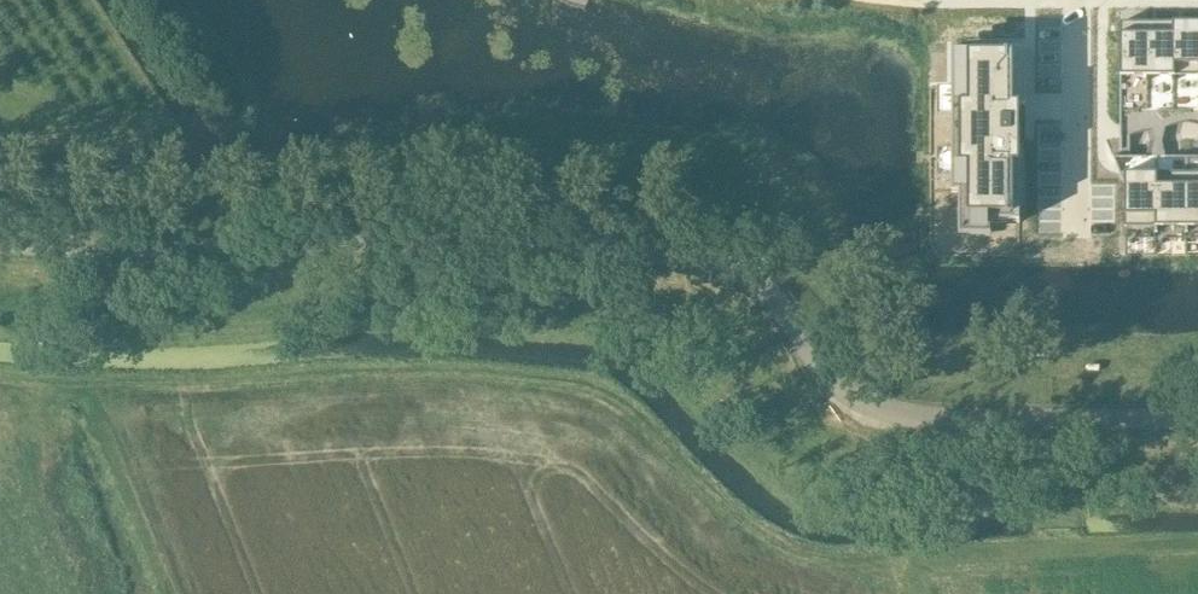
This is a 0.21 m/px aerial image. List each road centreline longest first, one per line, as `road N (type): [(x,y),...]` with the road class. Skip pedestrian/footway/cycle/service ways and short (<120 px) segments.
road 1 (unclassified): [(0,243),(414,239),(703,259),(770,294),(826,377),(866,404),(920,420),(1197,418)]

